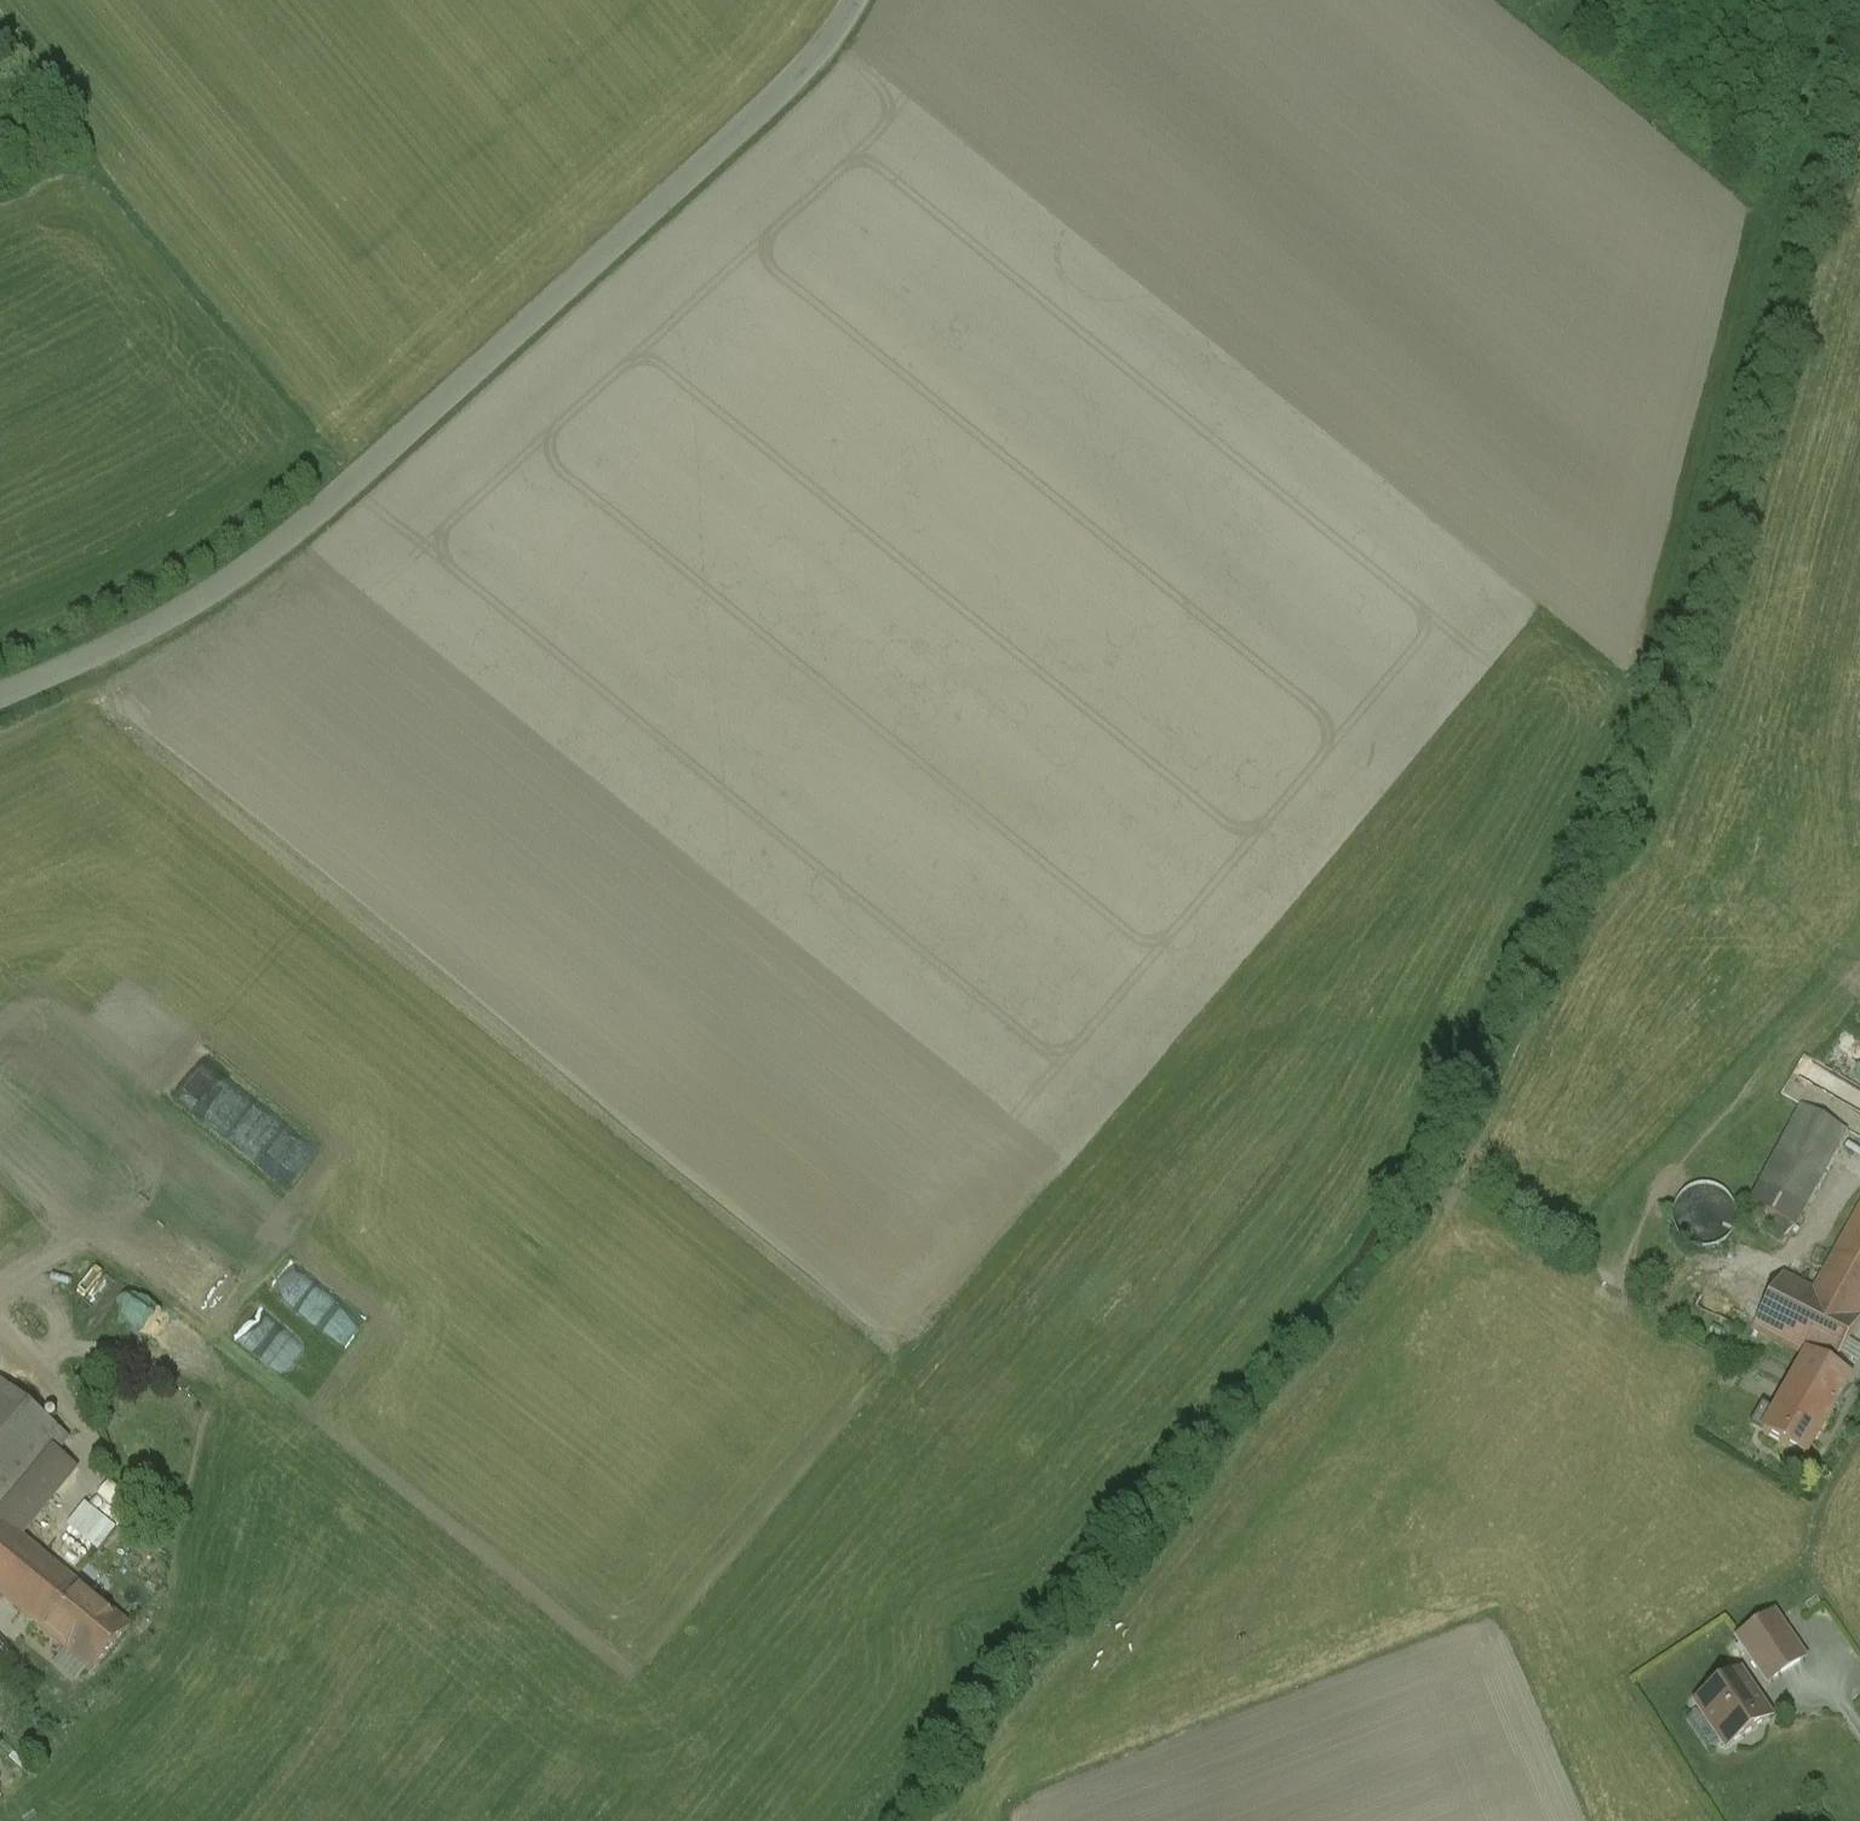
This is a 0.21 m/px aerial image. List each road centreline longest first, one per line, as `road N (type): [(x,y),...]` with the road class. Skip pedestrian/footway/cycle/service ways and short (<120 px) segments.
road 1 (unclassified): [(0,698),(167,620),(315,516),(769,104),(828,48),(855,0)]

